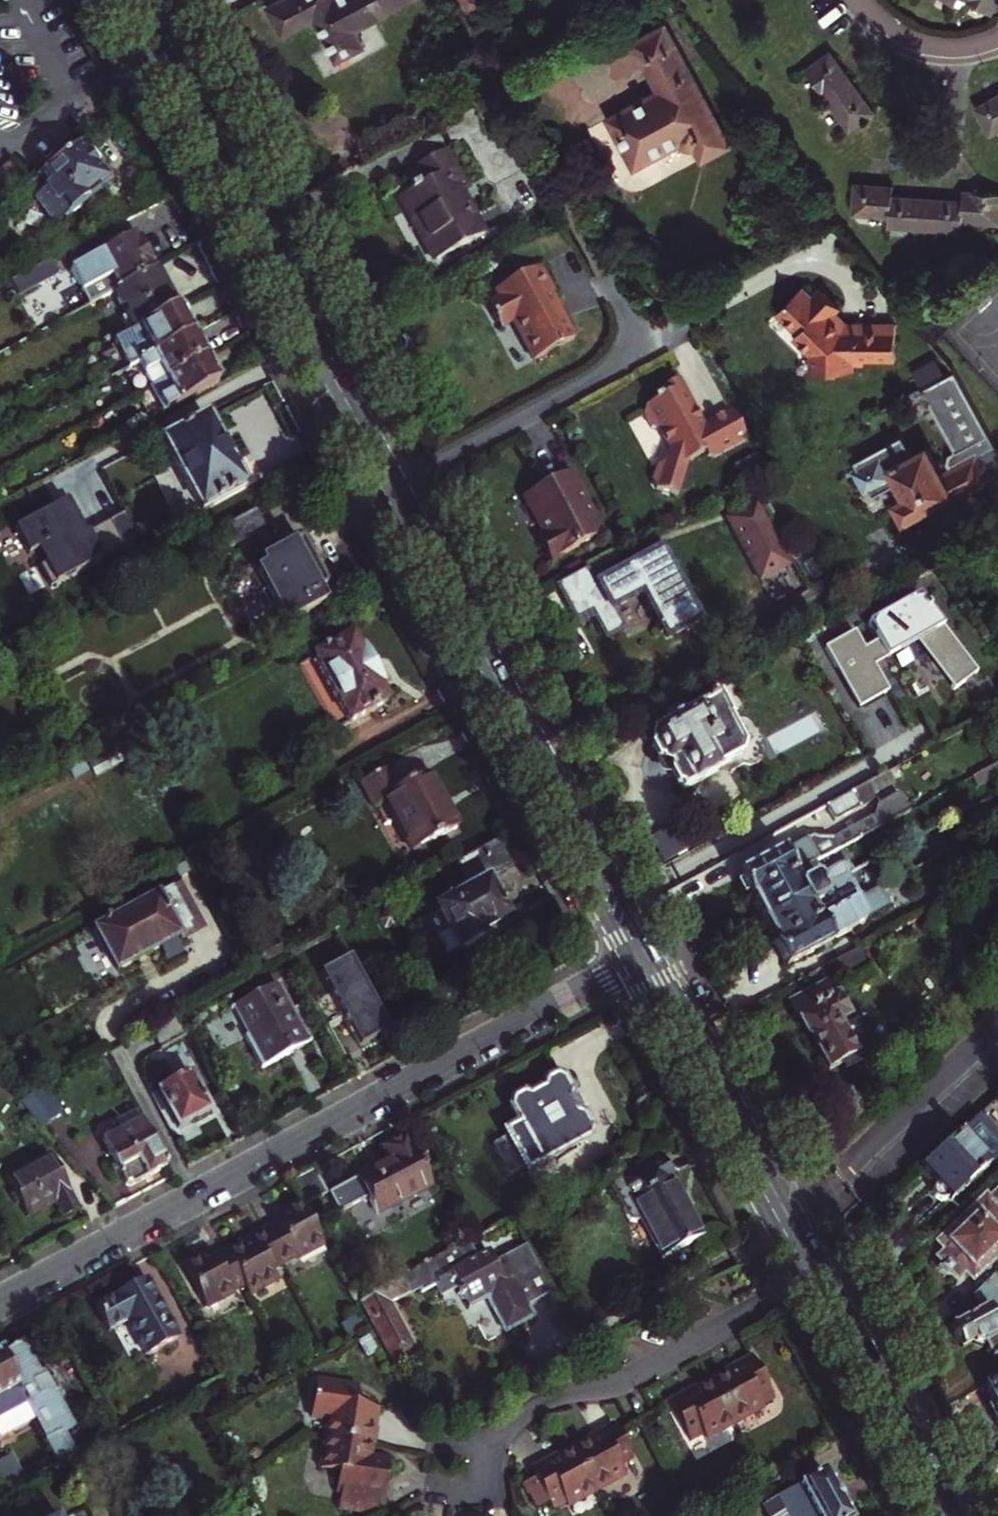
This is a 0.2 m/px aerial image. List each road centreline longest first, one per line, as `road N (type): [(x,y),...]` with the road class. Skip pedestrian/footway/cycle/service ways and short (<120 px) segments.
road 1 (primary): [(108,0),(629,966)]
road 2 (primary): [(652,953),(136,0)]
road 3 (residential): [(0,1303),(629,966)]
road 4 (primary): [(960,1515),(652,953)]
road 5 (residential): [(457,1469),(546,1398),(629,1379),(802,1282)]
road 6 (primary): [(629,966),(802,1282)]
road 7 (primary): [(802,1282),(929,1515)]
road 8 (residential): [(858,0),(918,46),(959,50),(997,42)]

